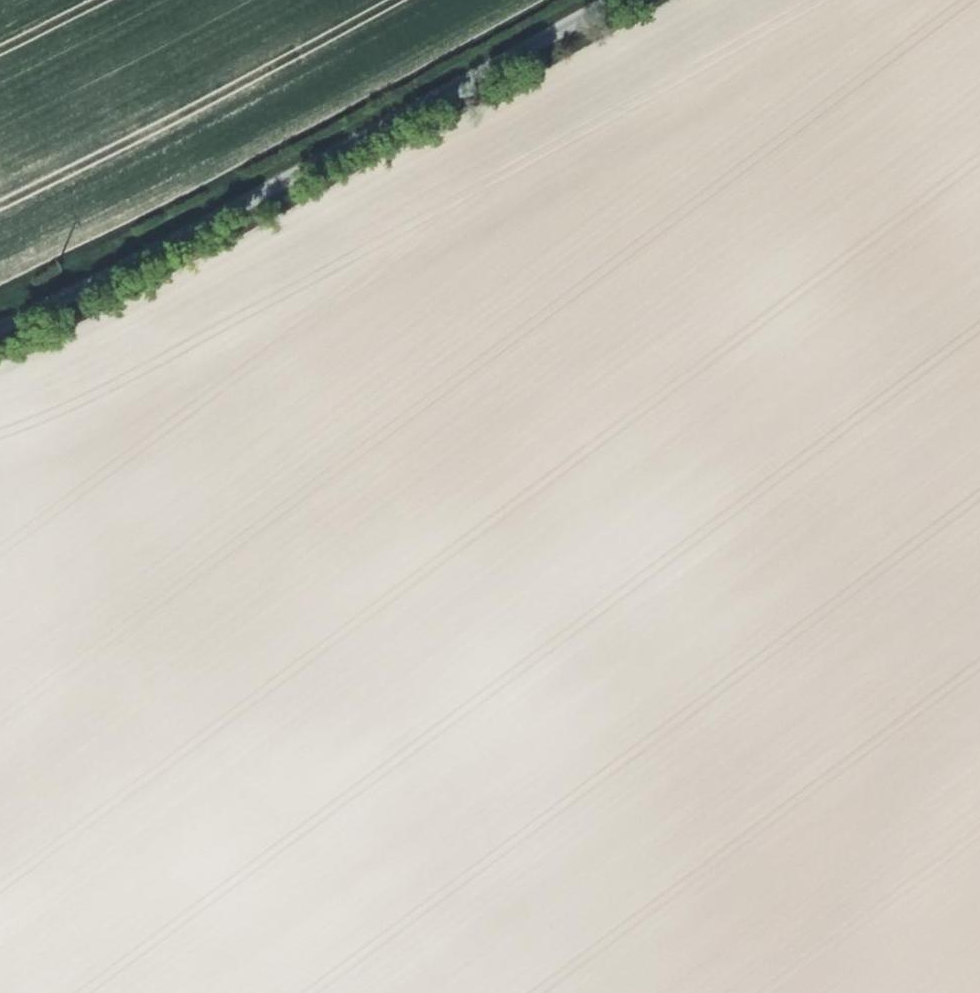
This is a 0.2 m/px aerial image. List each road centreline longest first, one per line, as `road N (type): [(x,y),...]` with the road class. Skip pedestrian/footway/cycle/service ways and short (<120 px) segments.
road 1 (track): [(0,311),(581,0)]

